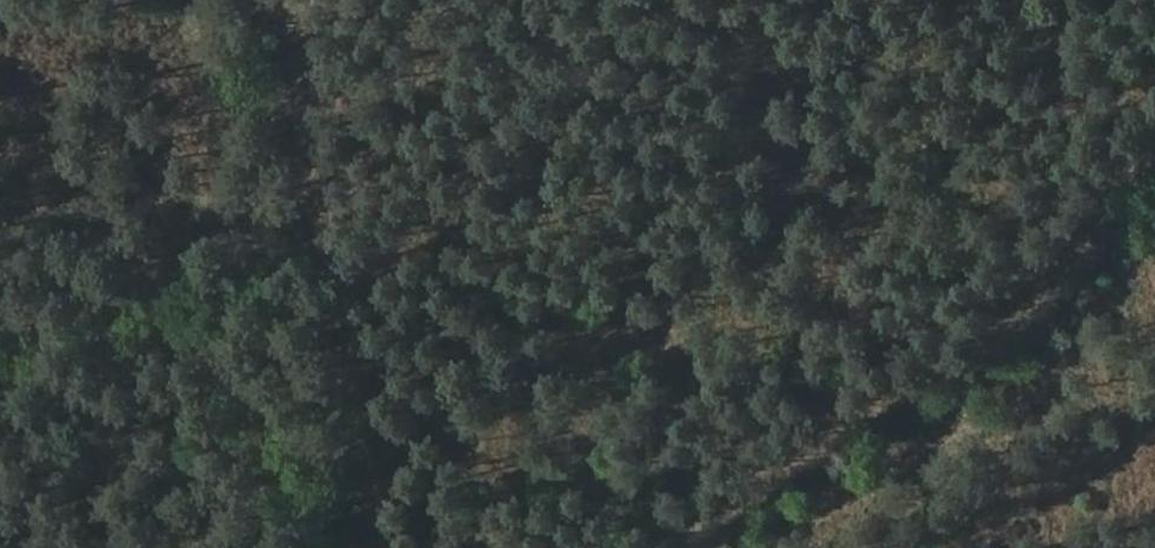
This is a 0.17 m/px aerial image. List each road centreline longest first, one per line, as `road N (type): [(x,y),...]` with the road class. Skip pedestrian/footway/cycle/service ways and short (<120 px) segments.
road 1 (track): [(394,547),(300,1)]

